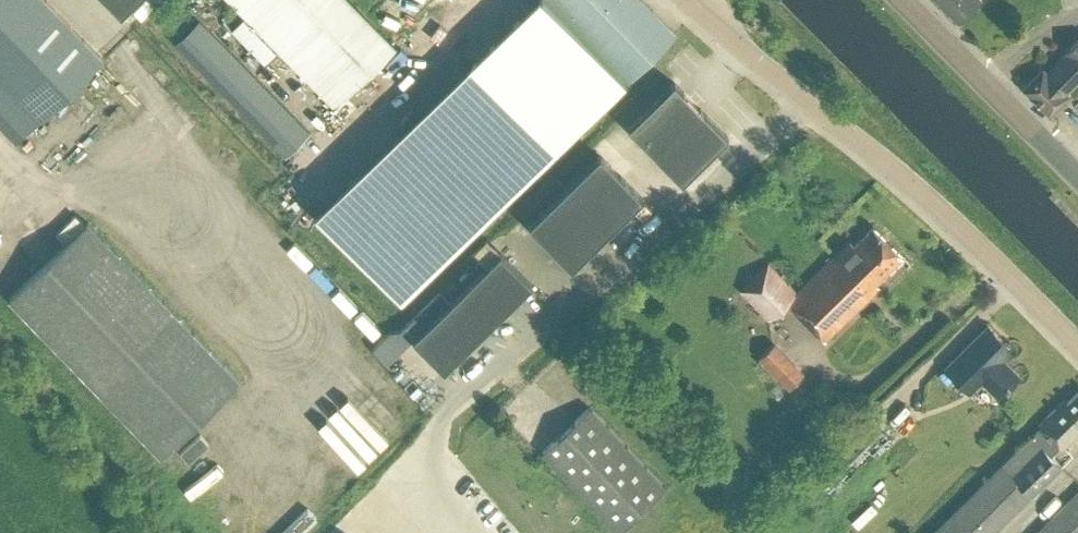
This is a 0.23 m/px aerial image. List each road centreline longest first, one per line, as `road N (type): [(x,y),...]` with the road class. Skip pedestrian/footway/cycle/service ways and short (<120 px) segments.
road 1 (unclassified): [(1077,348),(904,175),(732,45),(686,0)]
road 2 (unclassified): [(289,195),(486,0)]
road 3 (secondary): [(1077,177),(982,80)]

